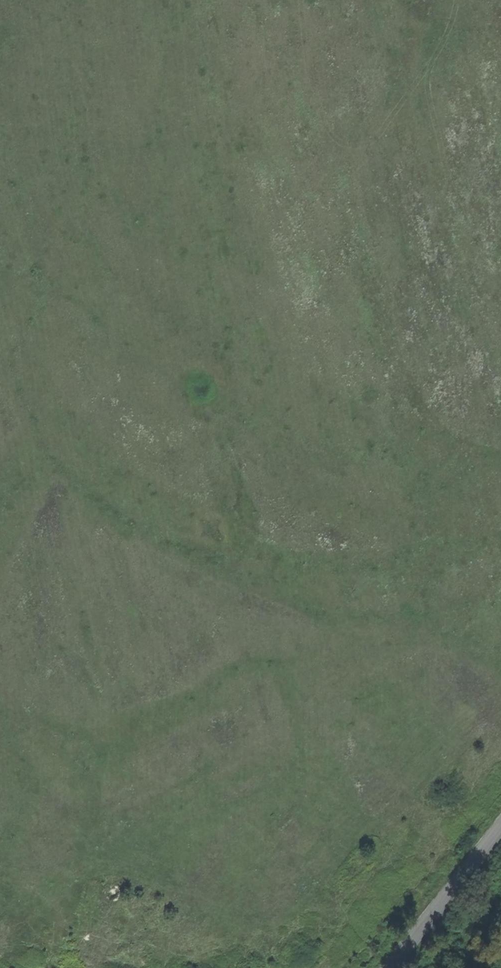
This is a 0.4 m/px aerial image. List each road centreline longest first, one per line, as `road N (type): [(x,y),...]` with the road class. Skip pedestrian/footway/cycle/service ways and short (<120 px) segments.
road 1 (unclassified): [(500,827),(391,967)]

